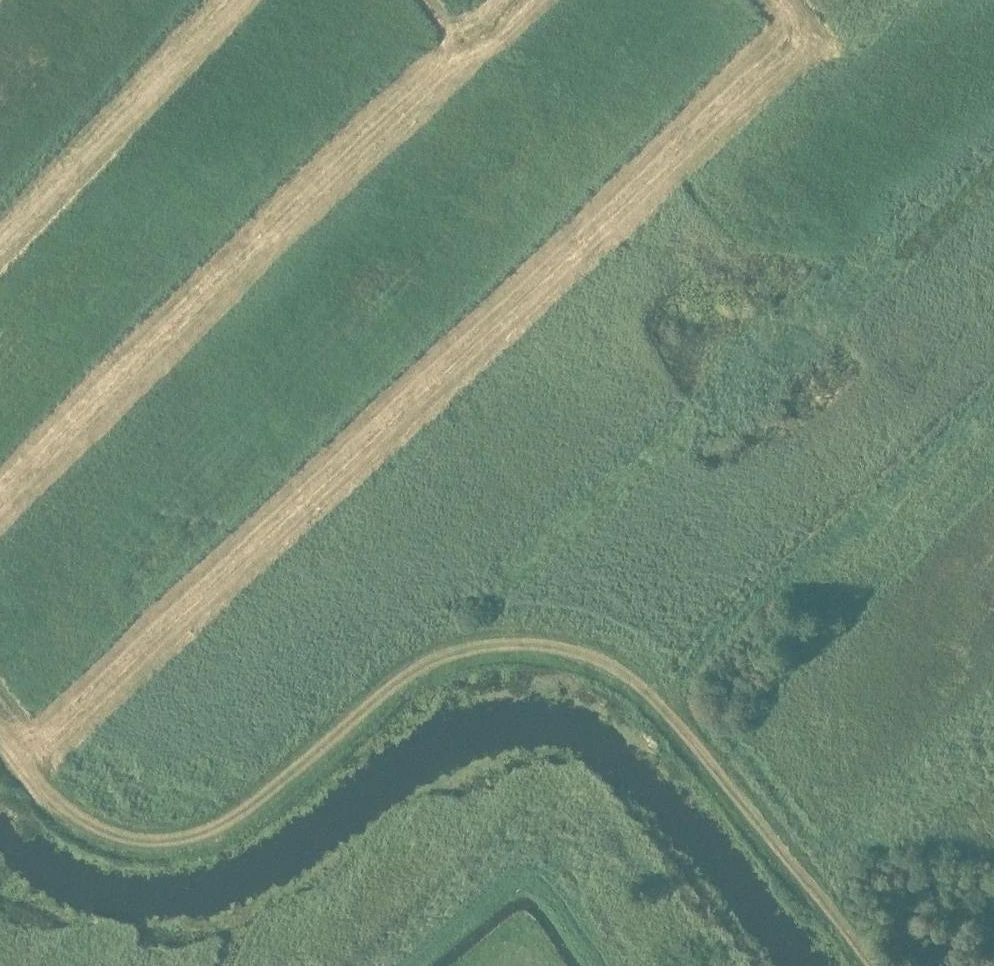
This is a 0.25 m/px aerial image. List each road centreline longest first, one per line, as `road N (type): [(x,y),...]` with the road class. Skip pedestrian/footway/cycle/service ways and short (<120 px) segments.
road 1 (track): [(871,965),(656,704),(607,664),(559,647),(496,642),(439,654),(398,678),(232,820),(172,842),(124,840),(83,822),(44,793),(0,739)]

